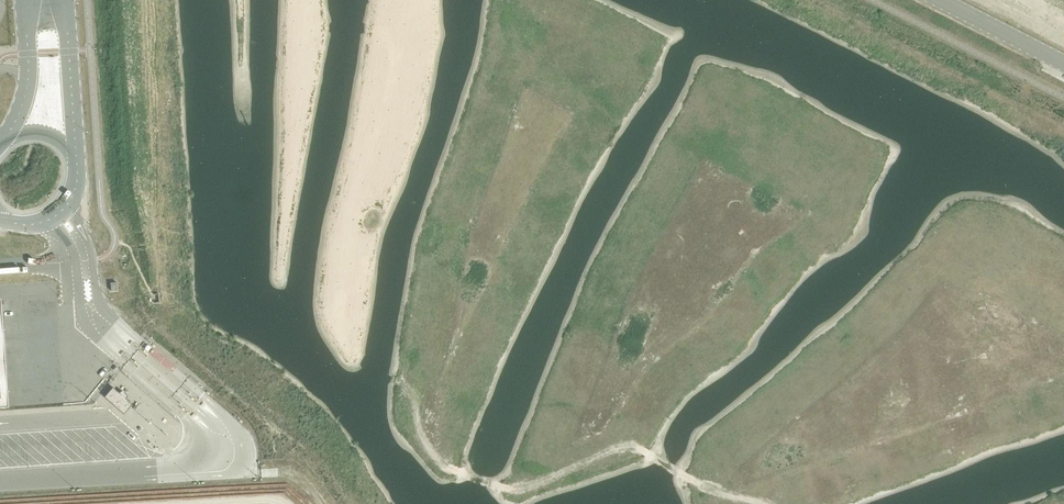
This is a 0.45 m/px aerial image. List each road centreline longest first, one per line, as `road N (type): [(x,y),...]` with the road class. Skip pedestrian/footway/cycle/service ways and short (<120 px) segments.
road 1 (unclassified): [(933,0),(1063,64)]
road 2 (unclassified): [(58,213),(76,180),(65,147),(31,133),(0,144)]

